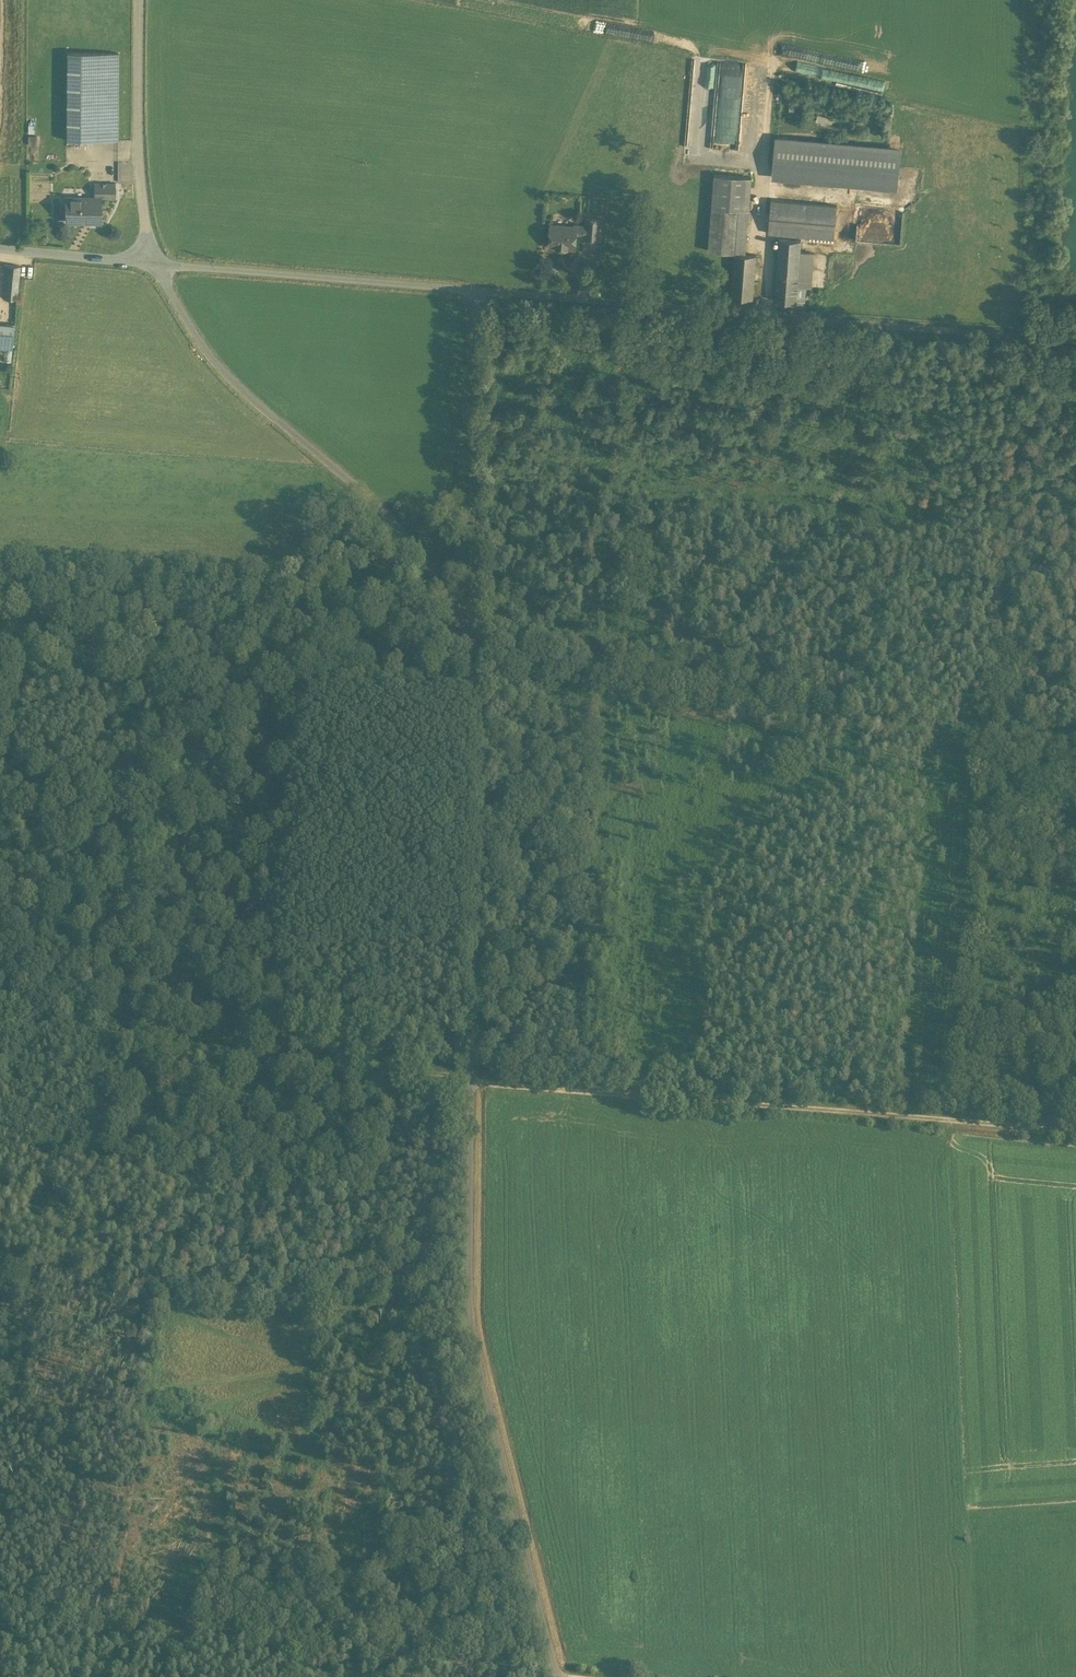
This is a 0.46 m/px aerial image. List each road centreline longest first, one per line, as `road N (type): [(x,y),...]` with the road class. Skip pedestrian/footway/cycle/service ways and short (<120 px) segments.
road 1 (unclassified): [(156,262),(201,345),(251,397),(389,512),(448,599),(470,672),(469,1324),(561,1676)]
road 2 (track): [(1075,1132),(0,1038)]
road 3 (unclassified): [(156,262),(1075,340)]
road 4 (track): [(0,1611),(573,1676)]
road 5 (track): [(473,291),(470,672)]
road 6 (unclassified): [(140,0),(138,163),(156,262)]
road 7 (unclassified): [(0,249),(156,262)]

